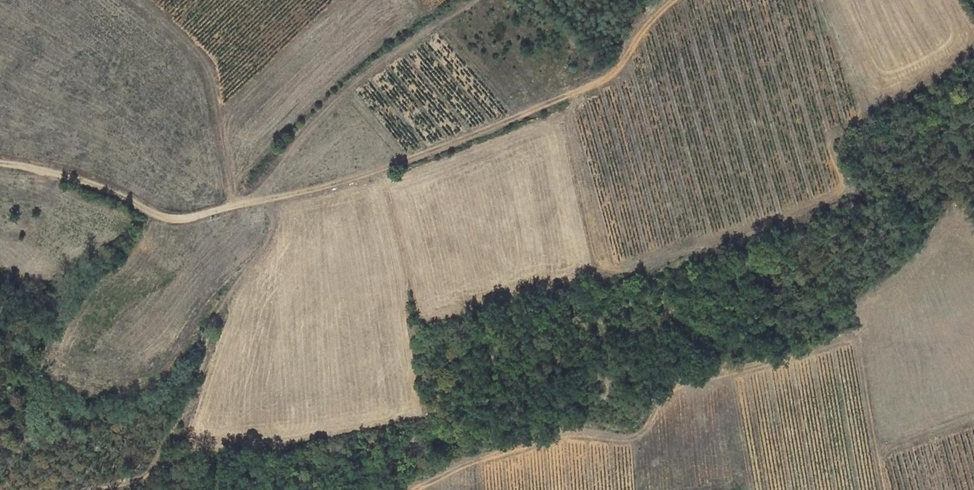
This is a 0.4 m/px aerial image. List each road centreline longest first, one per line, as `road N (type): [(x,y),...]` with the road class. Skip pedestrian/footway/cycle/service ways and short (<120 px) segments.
road 1 (track): [(820,0),(872,119),(855,146),(856,185),(666,266),(658,289),(677,313),(778,361),(857,343),(883,489)]
road 2 (track): [(0,165),(78,177),(181,221),(353,180),(598,87),(674,0)]
road 3 (track): [(468,0),(342,92),(260,184),(254,201),(275,229),(235,285),(182,431),(151,478),(97,489)]
road 4 (track): [(416,489),(471,458),(582,427),(627,435),(647,425),(662,393),(677,385),(778,361)]

